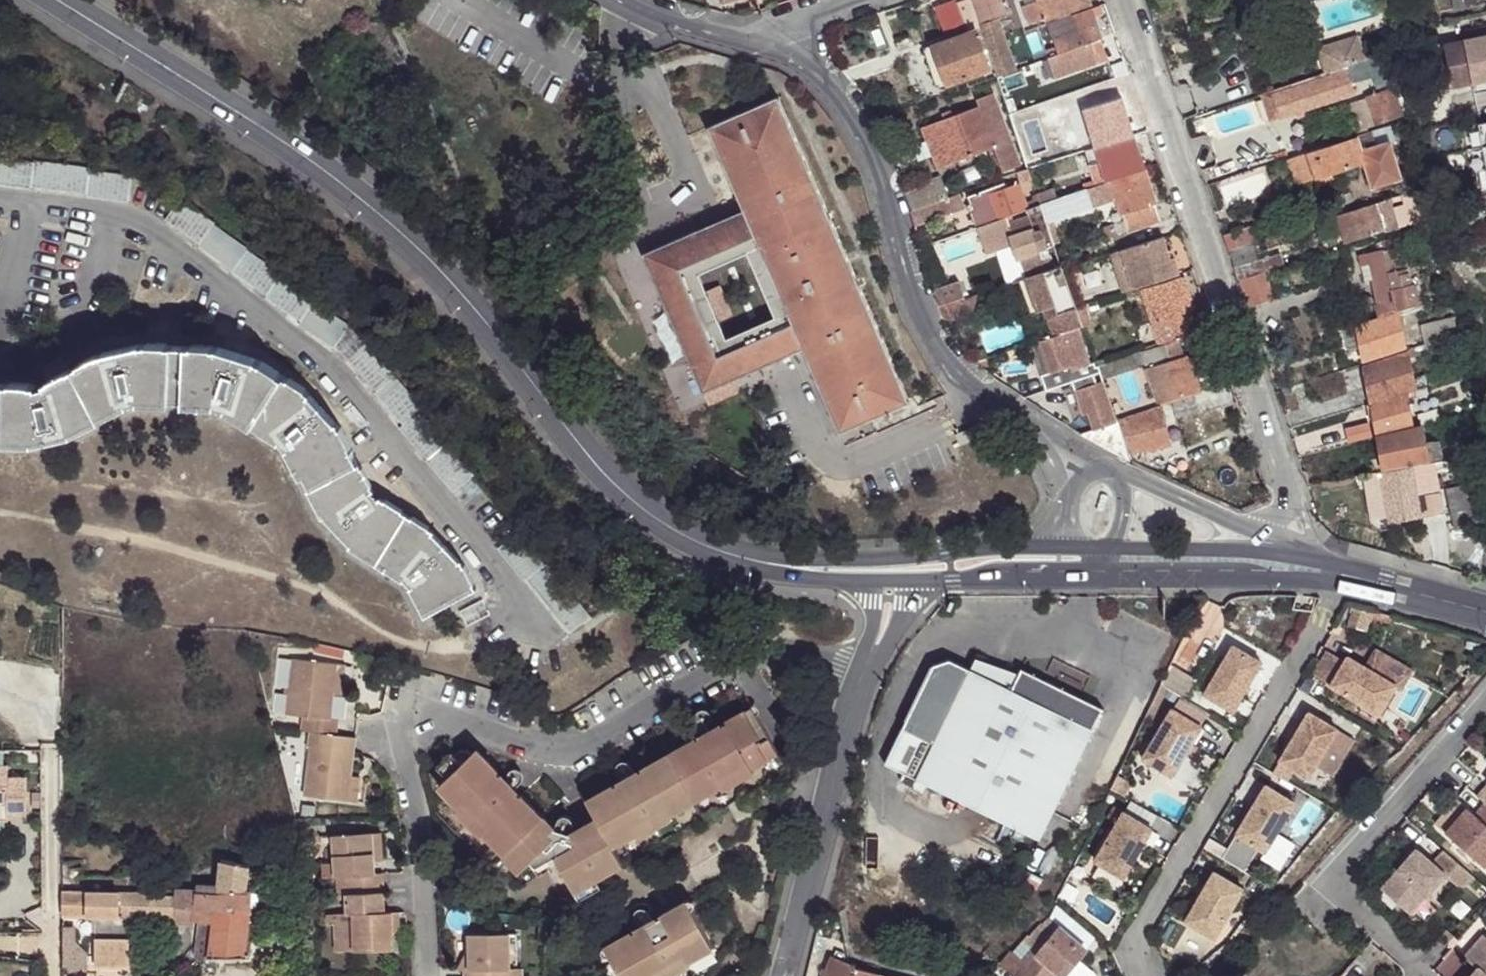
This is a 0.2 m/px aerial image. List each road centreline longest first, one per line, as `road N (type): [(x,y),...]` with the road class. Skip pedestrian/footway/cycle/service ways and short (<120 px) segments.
road 1 (tertiary): [(712,554),(651,515),(585,456),(480,316),(342,182),(50,0)]
road 2 (residential): [(0,199),(113,219),(163,241),(329,370),(549,638)]
road 3 (residential): [(1122,0),(1293,503),(1301,563)]
road 4 (residential): [(1025,421),(986,405),(934,345),(910,299),(865,144),(825,81),(787,52),(745,41)]
road 5 (tertiary): [(1053,551),(827,560),(712,554)]
road 6 (residential): [(786,975),(872,658)]
road 7 (tertiary): [(1095,573),(1269,571),(1301,563)]
road 8 (residential): [(1301,563),(1233,521),(1118,473)]
road 9 (tertiary): [(1301,563),(1097,550)]
road 10 (tertiary): [(1301,563),(1485,613)]
road 11 (tertiary): [(910,581),(1095,573)]
road 12 (tertiary): [(712,554),(768,572),(864,581)]
road 13 (residential): [(745,41),(867,0)]
road 14 (residential): [(745,41),(677,27),(628,0)]

